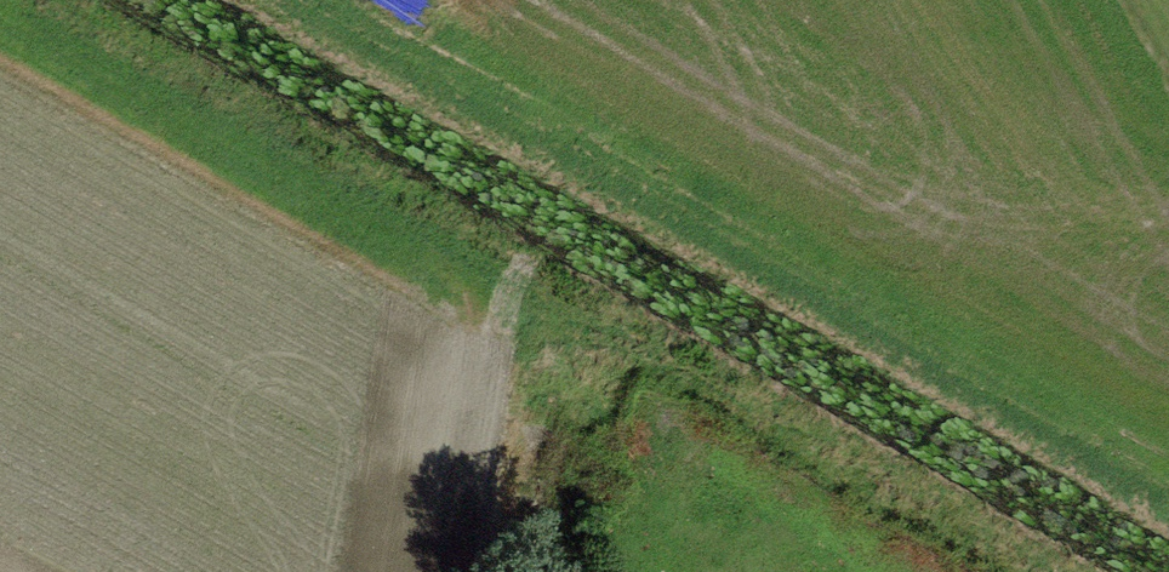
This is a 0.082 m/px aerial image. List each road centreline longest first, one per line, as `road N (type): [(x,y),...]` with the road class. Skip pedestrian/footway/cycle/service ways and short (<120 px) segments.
road 1 (track): [(0,20),(558,339),(688,379),(1025,571)]
road 2 (track): [(349,0),(1168,473)]

